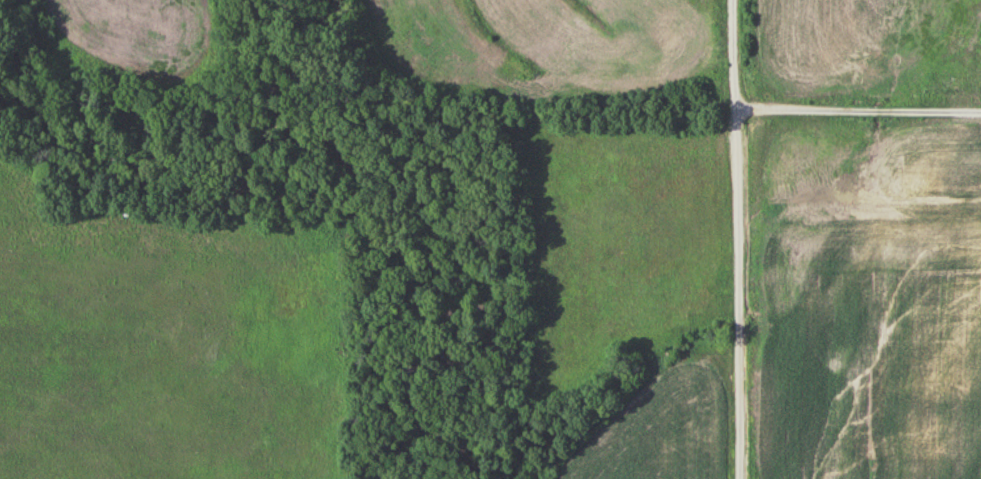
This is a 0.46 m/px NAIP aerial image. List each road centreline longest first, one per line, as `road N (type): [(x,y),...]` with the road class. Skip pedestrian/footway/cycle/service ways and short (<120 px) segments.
road 1 (residential): [(744,478),(736,0)]
road 2 (residential): [(737,110),(980,113)]

